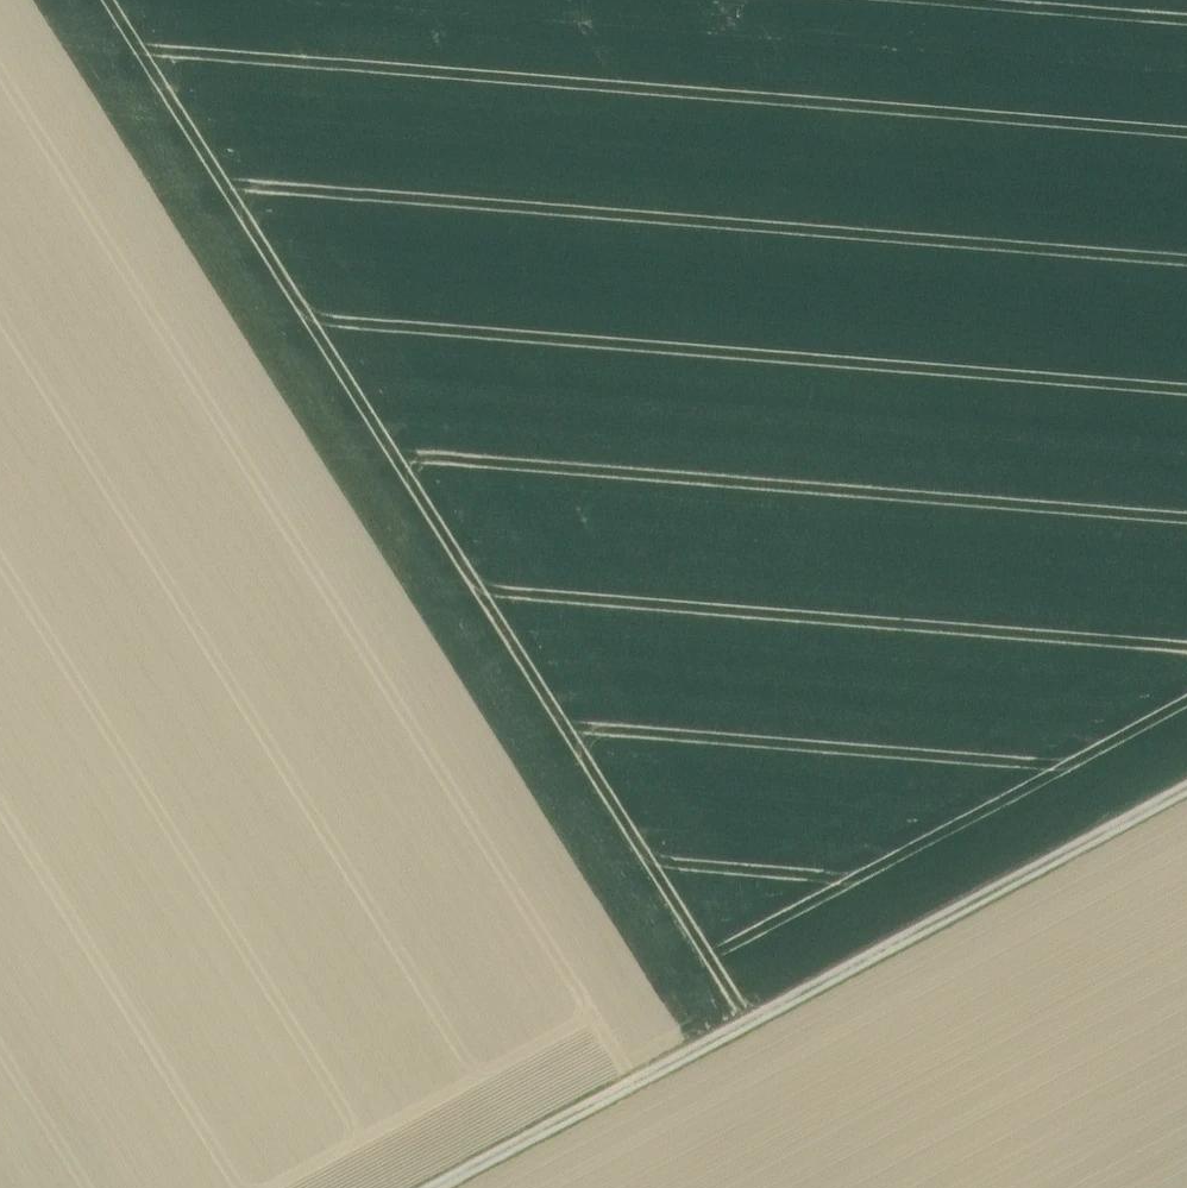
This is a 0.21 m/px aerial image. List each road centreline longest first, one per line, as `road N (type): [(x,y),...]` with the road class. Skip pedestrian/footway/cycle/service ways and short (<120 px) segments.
road 1 (track): [(1186,804),(447,1187)]

